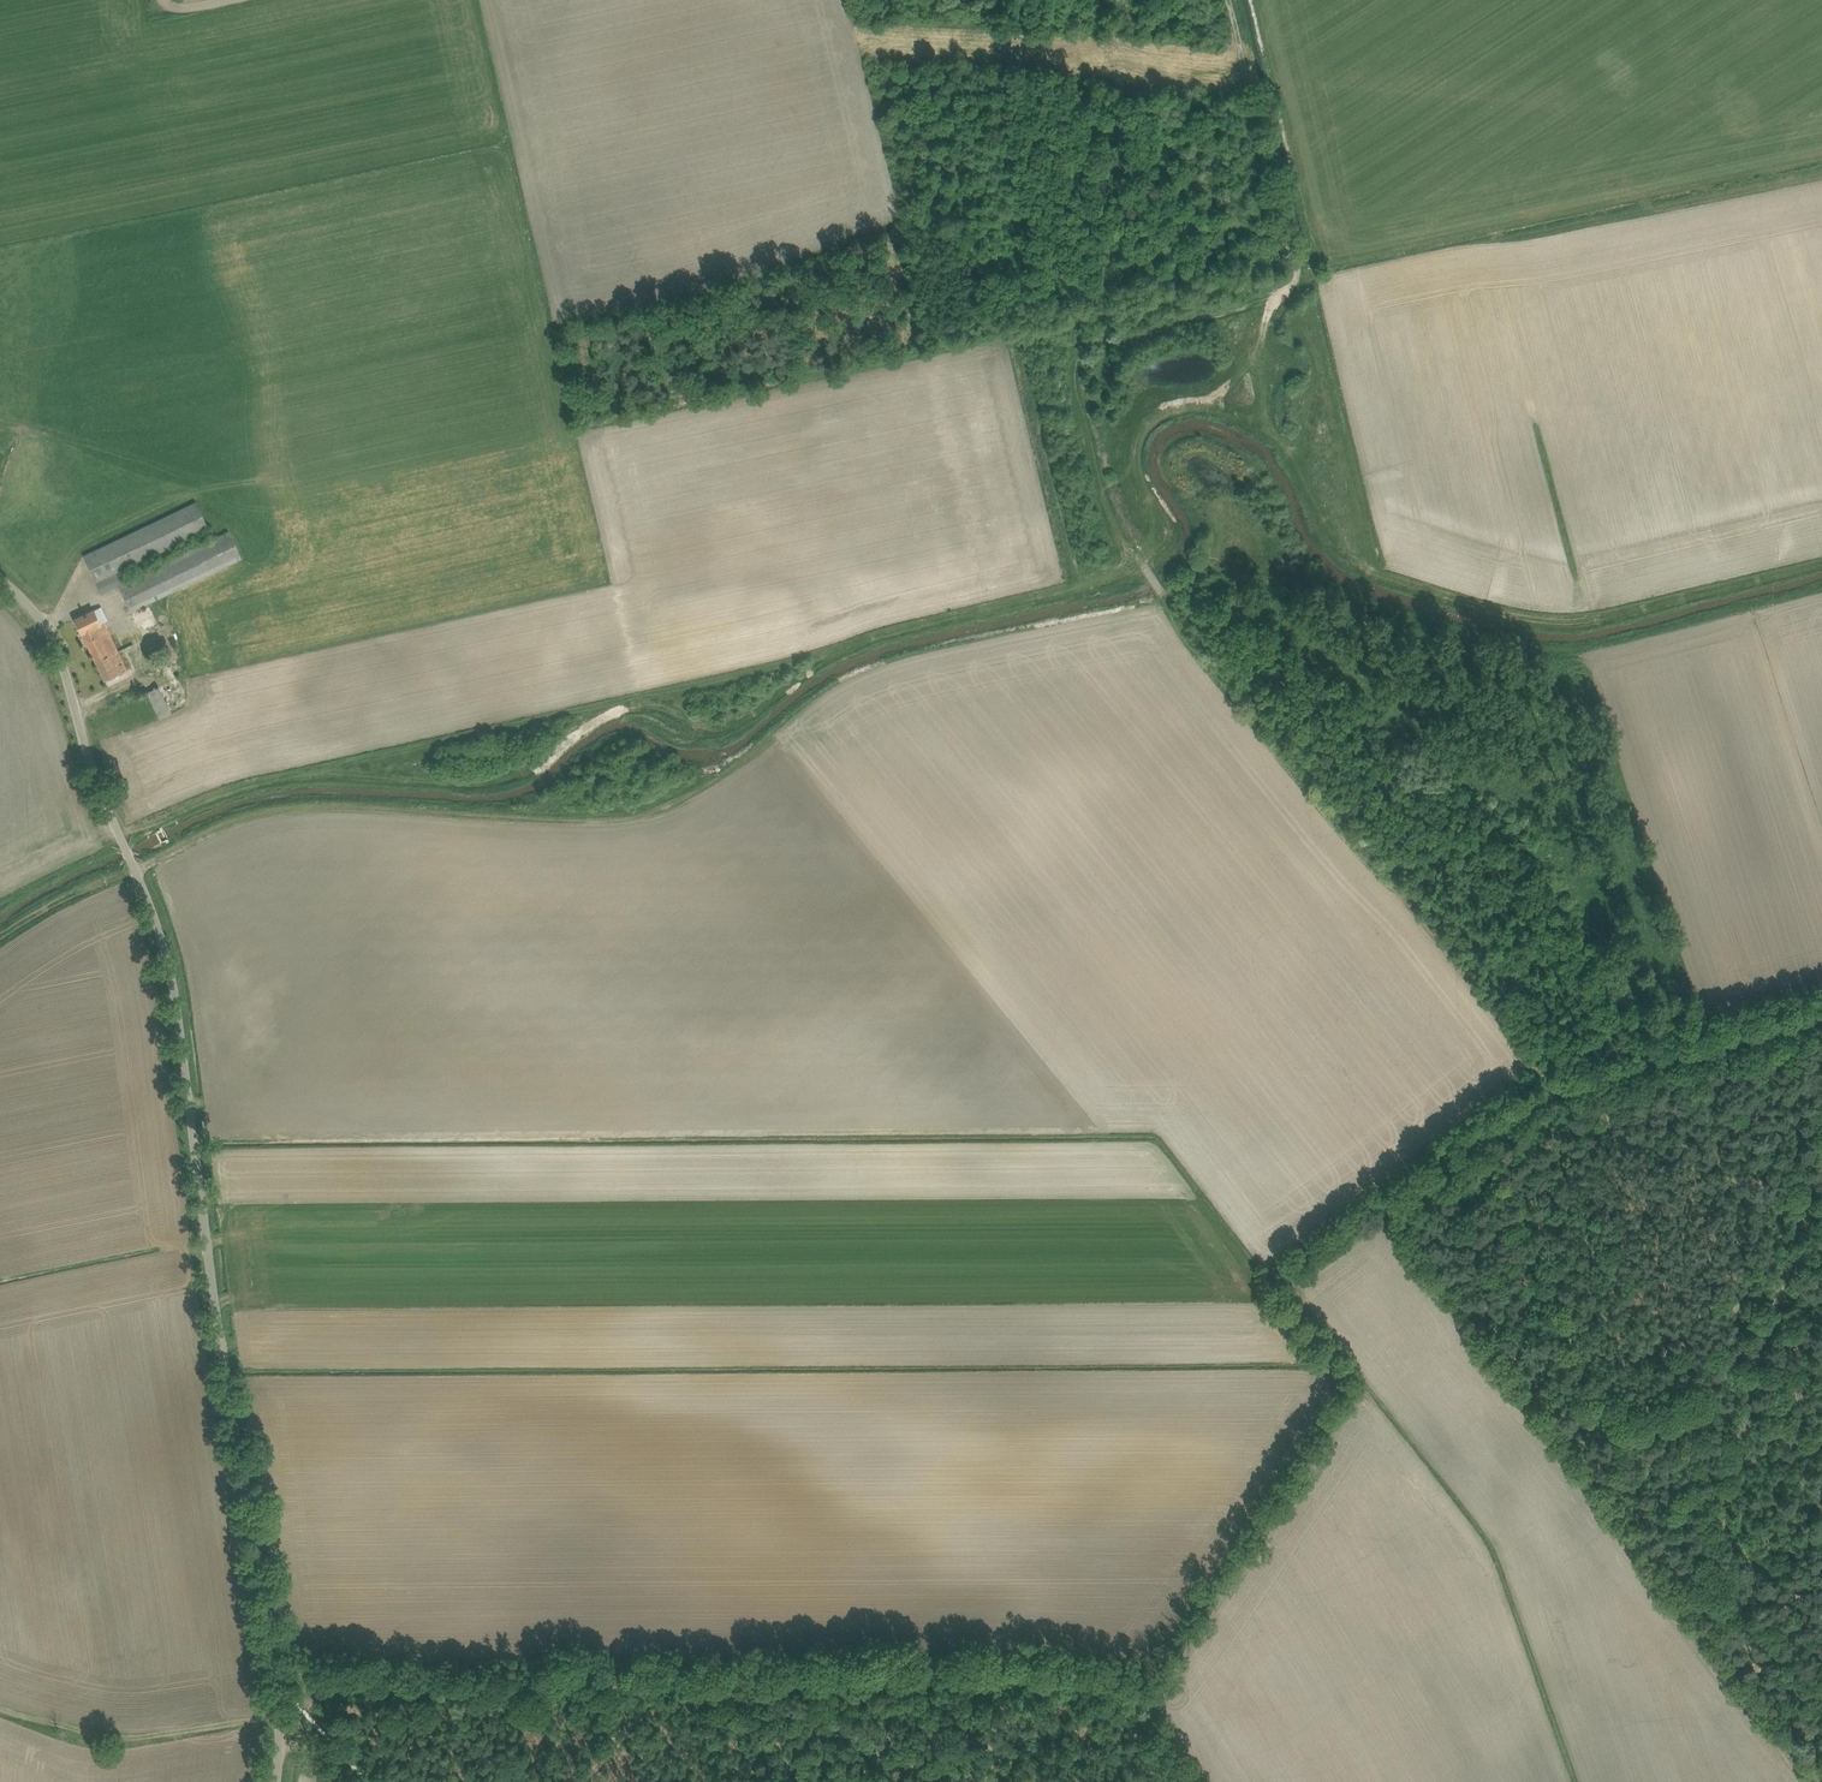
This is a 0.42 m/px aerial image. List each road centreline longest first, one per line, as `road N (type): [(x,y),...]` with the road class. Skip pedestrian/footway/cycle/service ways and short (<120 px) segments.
road 1 (unclassified): [(277,1781),(278,1680),(176,972),(88,762),(49,632),(0,579)]
road 2 (track): [(1821,1007),(1551,1084),(1390,1221)]
road 3 (track): [(1703,1634),(1773,1311),(1821,1170)]
road 4 (track): [(1495,244),(1821,175)]
road 5 (track): [(1821,1441),(1517,1394)]

